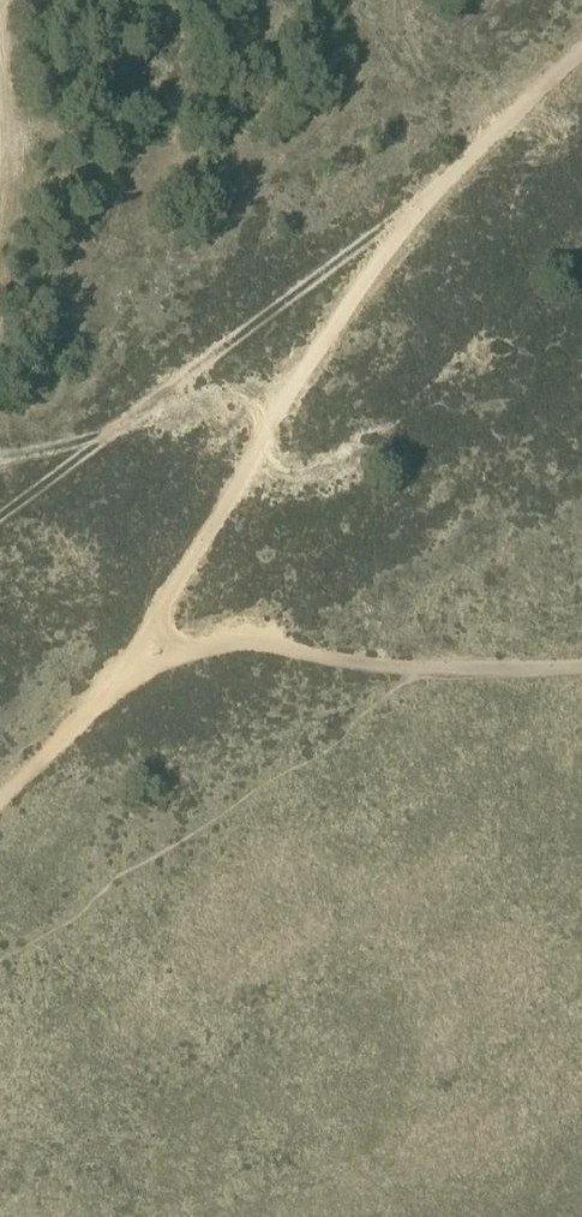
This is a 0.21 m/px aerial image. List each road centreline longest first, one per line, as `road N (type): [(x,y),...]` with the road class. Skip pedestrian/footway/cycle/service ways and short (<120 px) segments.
road 1 (track): [(581,35),(436,178),(323,336),(141,662),(0,801)]
road 2 (track): [(436,178),(405,182),(179,379),(0,517)]
road 3 (track): [(581,660),(406,669),(222,643),(141,662)]

